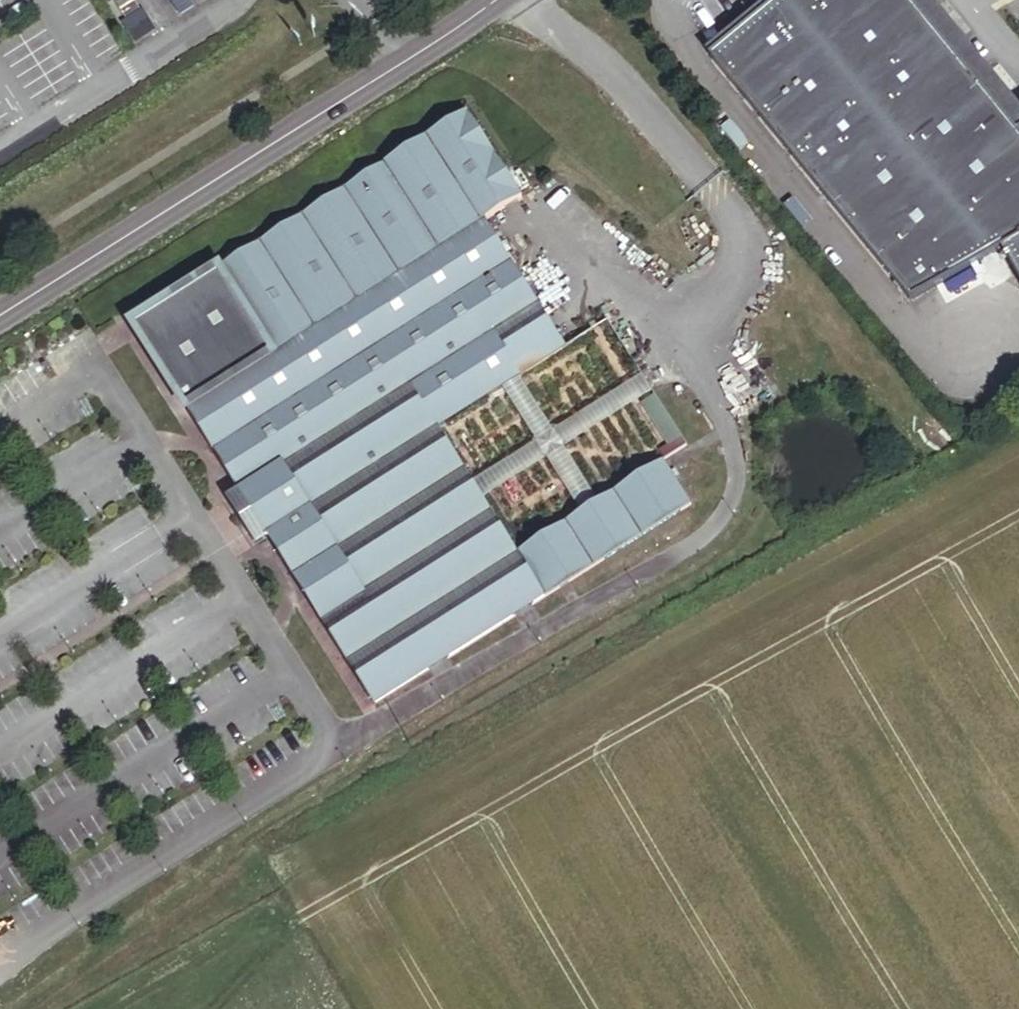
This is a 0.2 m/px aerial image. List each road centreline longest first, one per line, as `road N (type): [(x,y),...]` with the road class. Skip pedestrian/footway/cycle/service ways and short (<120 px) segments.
road 1 (tertiary): [(0,318),(485,0)]

